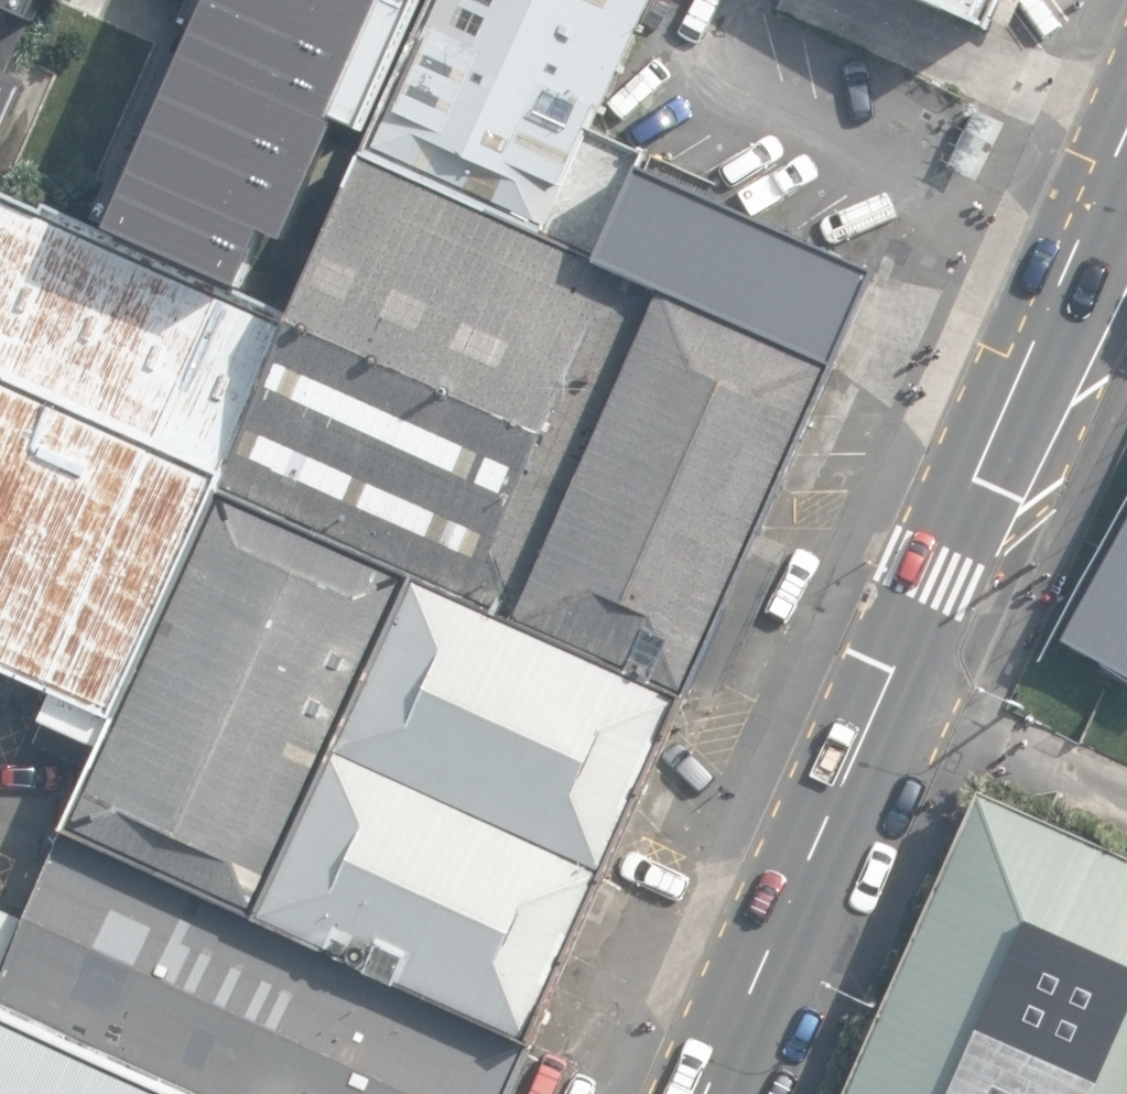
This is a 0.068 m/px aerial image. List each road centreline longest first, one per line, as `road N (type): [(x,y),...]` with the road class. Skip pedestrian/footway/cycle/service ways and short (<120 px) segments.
road 1 (secondary): [(715,1093),(932,597),(1126,181)]

